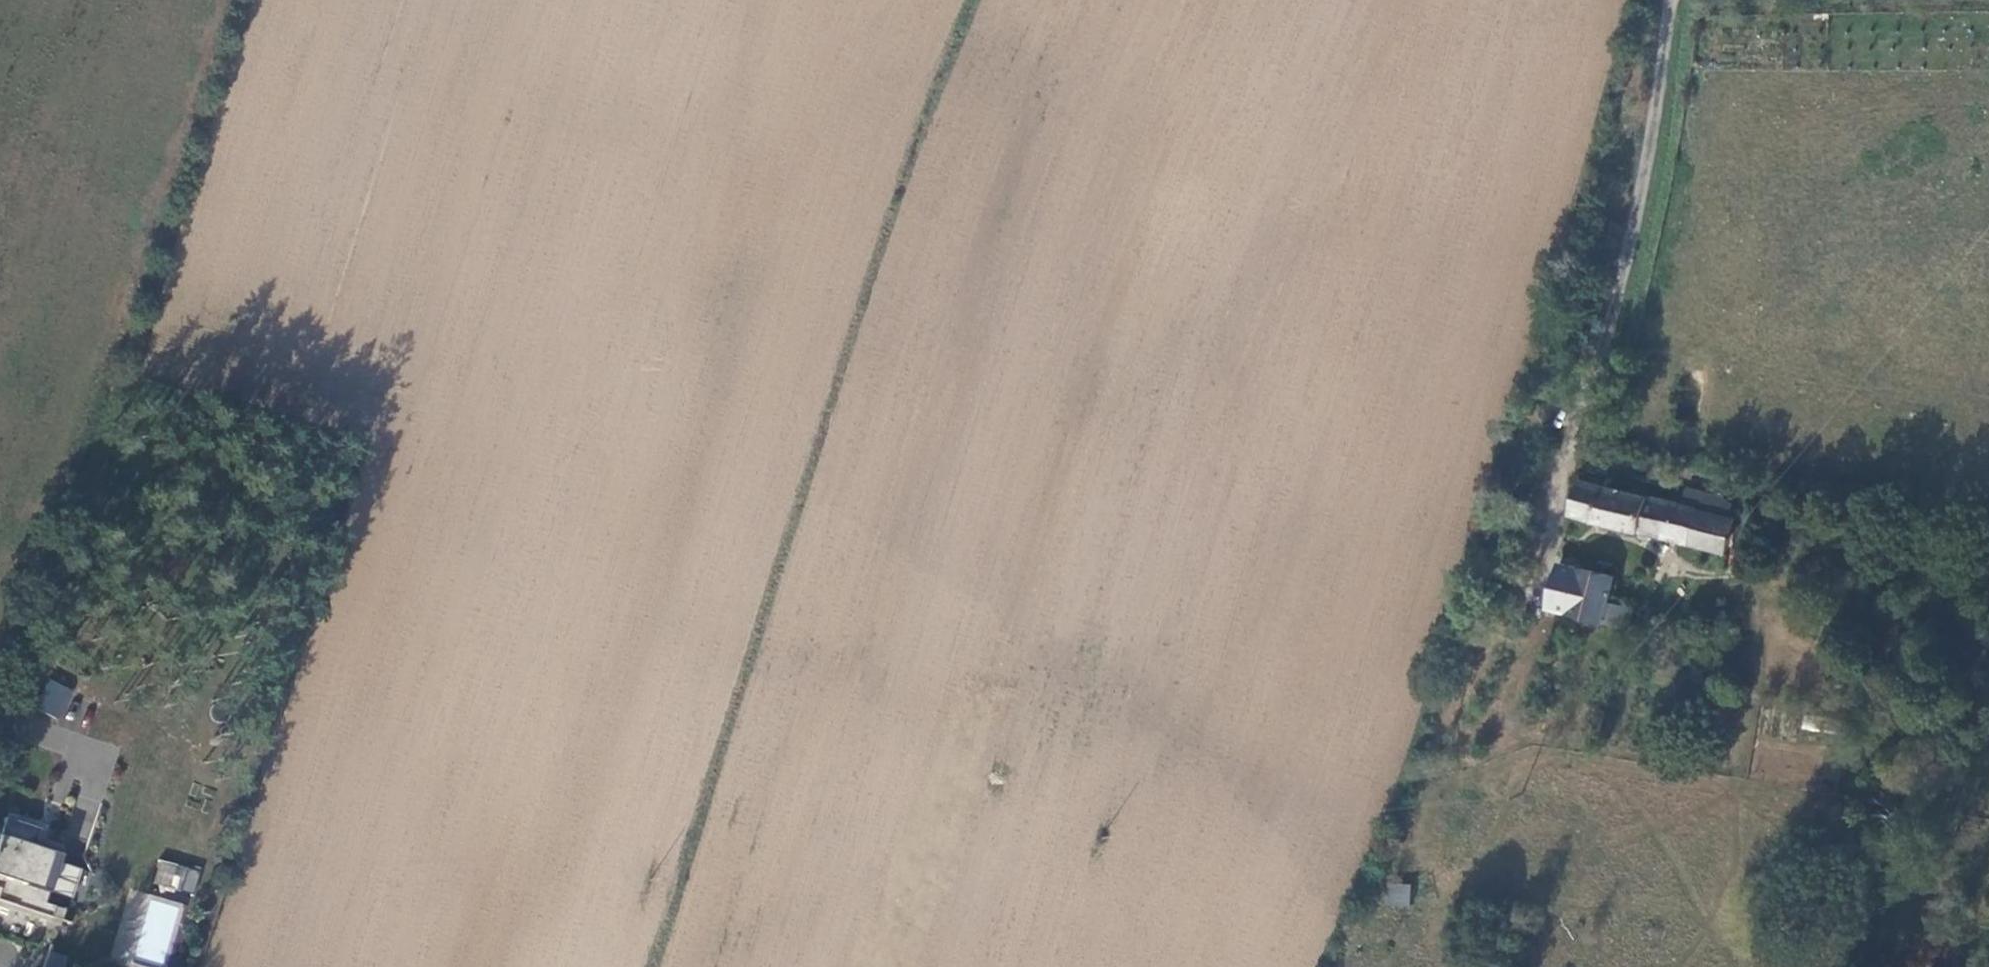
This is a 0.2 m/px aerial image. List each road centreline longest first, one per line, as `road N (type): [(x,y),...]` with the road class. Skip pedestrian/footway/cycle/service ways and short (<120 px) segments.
road 1 (unclassified): [(1666,0),(1631,243),(1552,521)]

